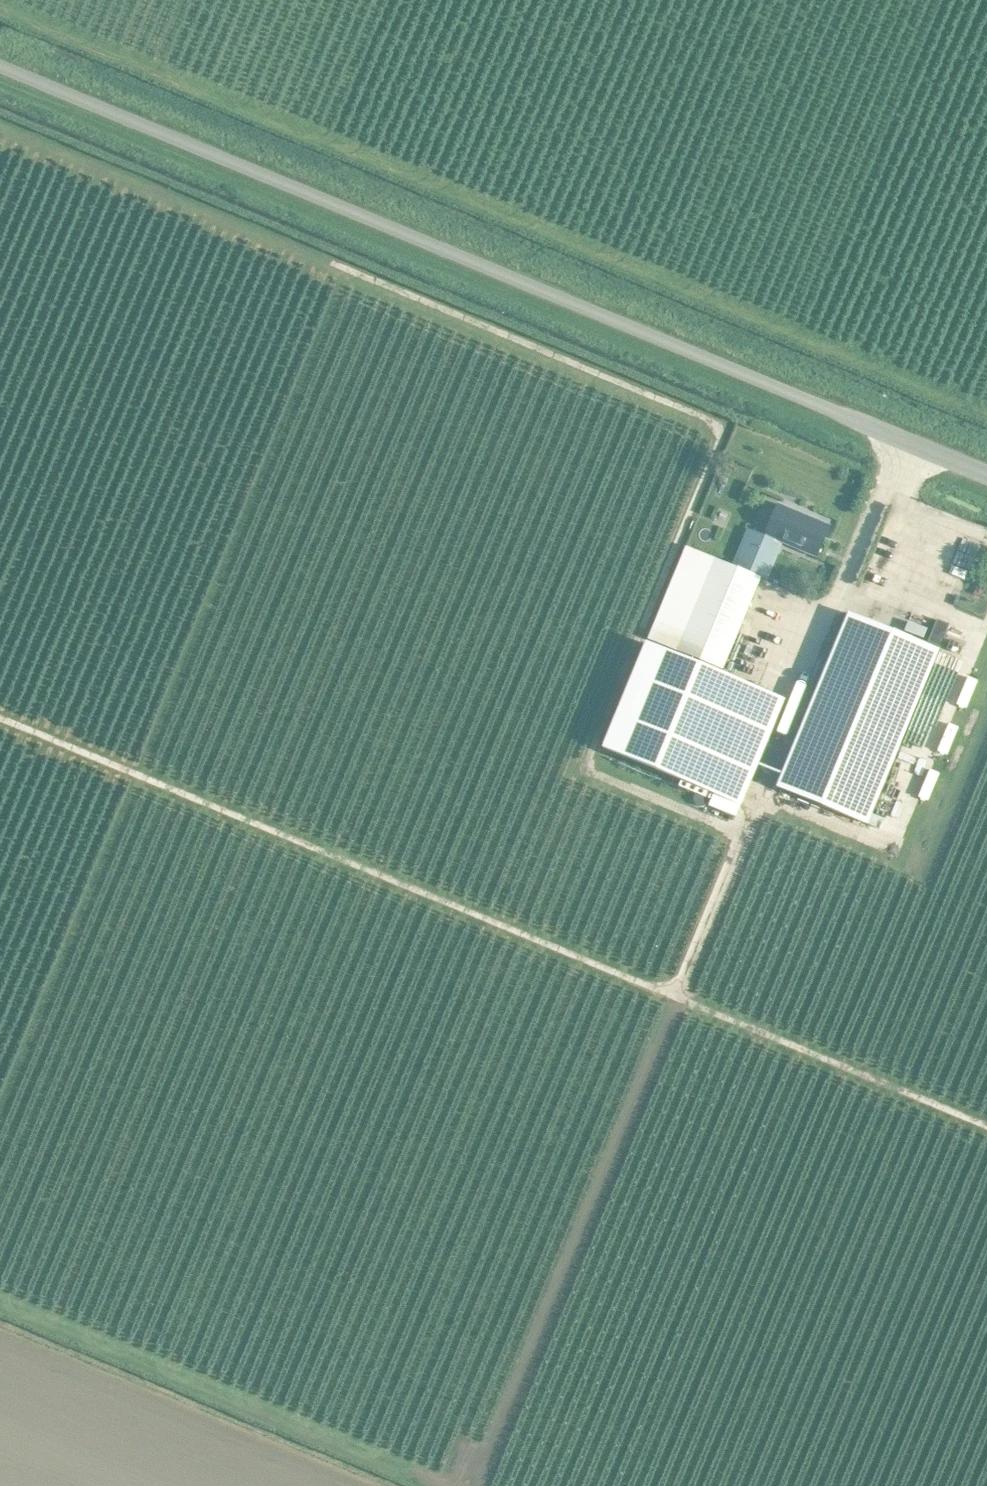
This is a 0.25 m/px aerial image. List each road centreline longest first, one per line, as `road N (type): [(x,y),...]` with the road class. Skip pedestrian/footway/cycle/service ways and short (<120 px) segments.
road 1 (unclassified): [(986,477),(0,66)]

